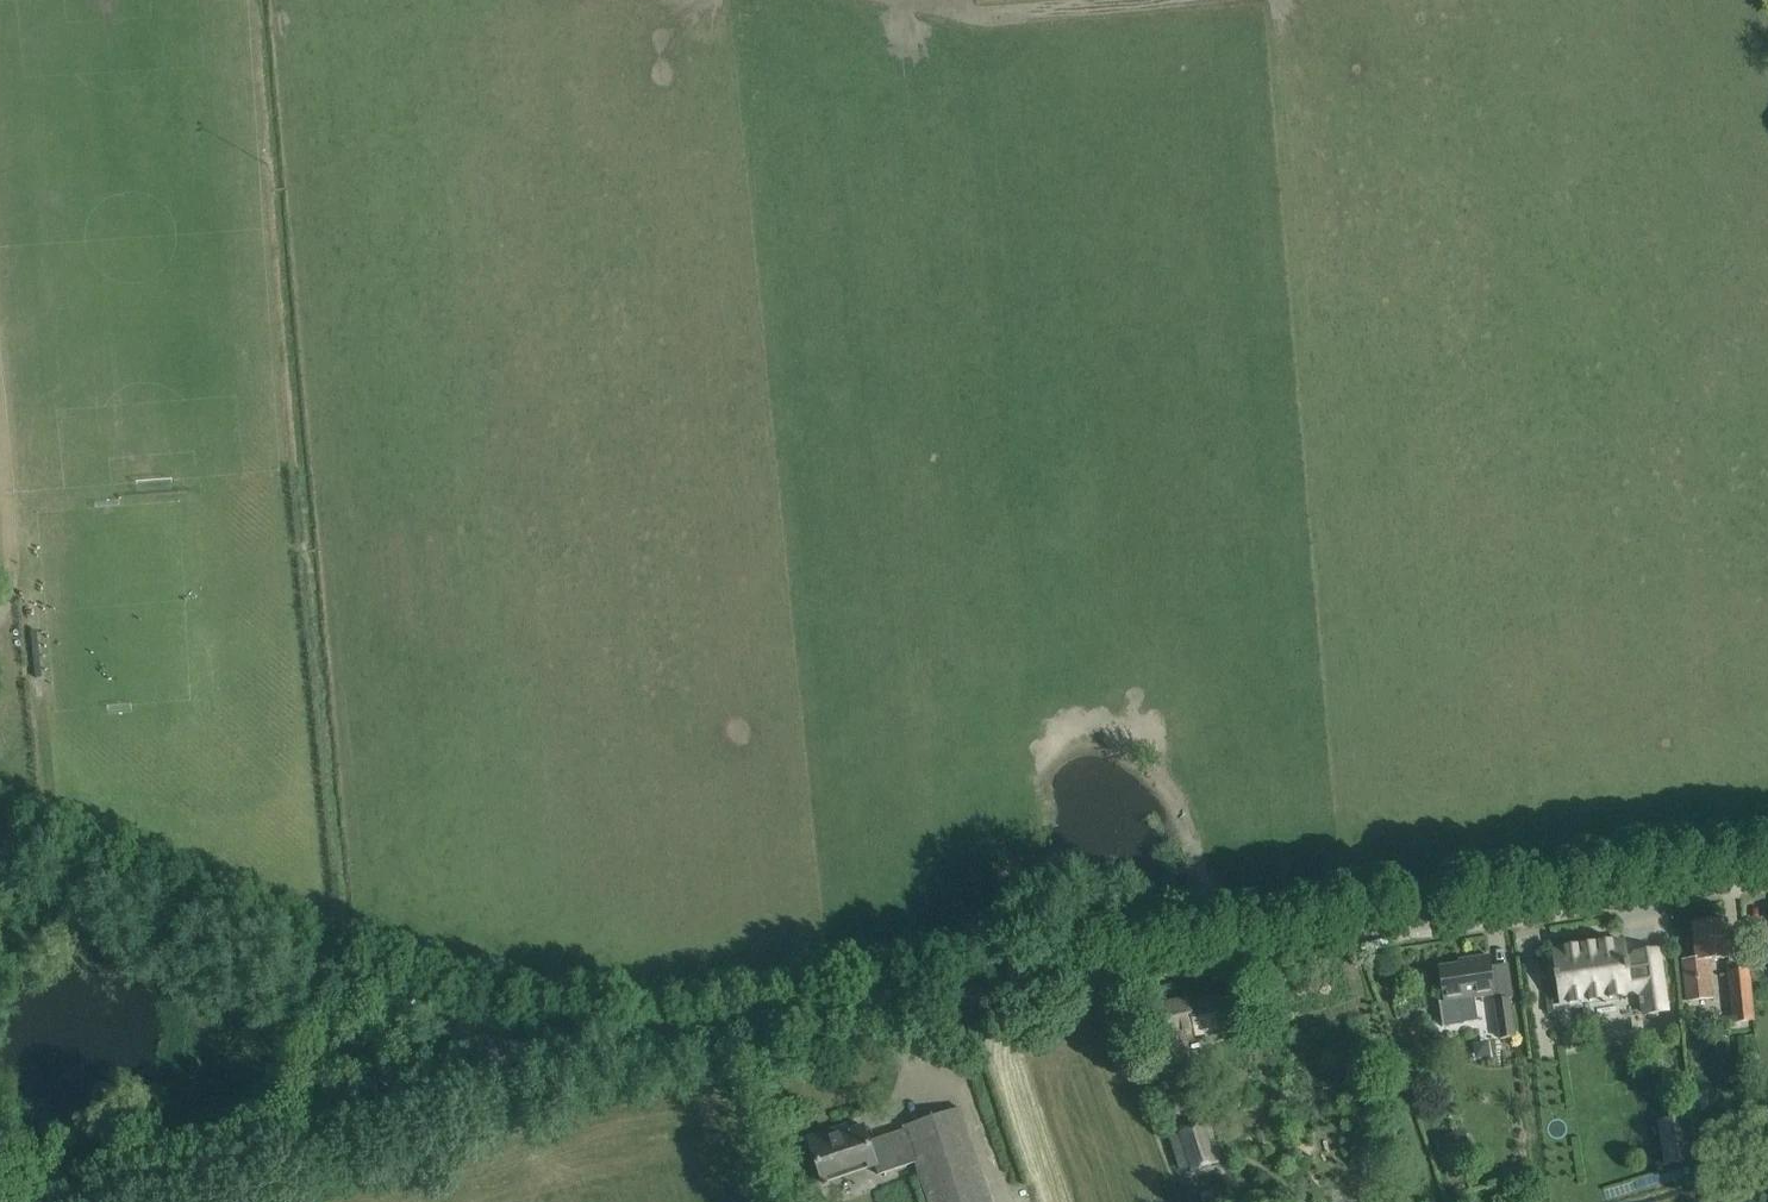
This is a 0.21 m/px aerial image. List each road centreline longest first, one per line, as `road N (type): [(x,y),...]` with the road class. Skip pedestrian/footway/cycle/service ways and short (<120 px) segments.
road 1 (unclassified): [(506,1036),(608,1042),(1767,878)]
road 2 (unclassified): [(506,1036),(0,847)]
road 3 (unclassified): [(169,1201),(435,1109),(465,1088),(506,1036)]

